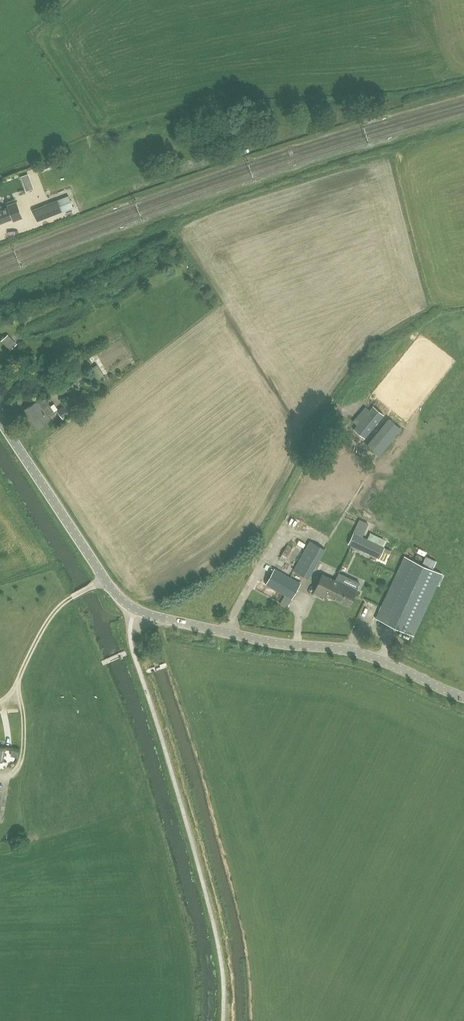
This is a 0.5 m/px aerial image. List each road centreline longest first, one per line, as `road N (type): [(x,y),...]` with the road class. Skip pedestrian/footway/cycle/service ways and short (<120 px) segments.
road 1 (tertiary): [(463,697),(365,654),(276,643),(134,608),(113,590),(0,420)]
road 2 (track): [(105,580),(55,610),(0,703)]

